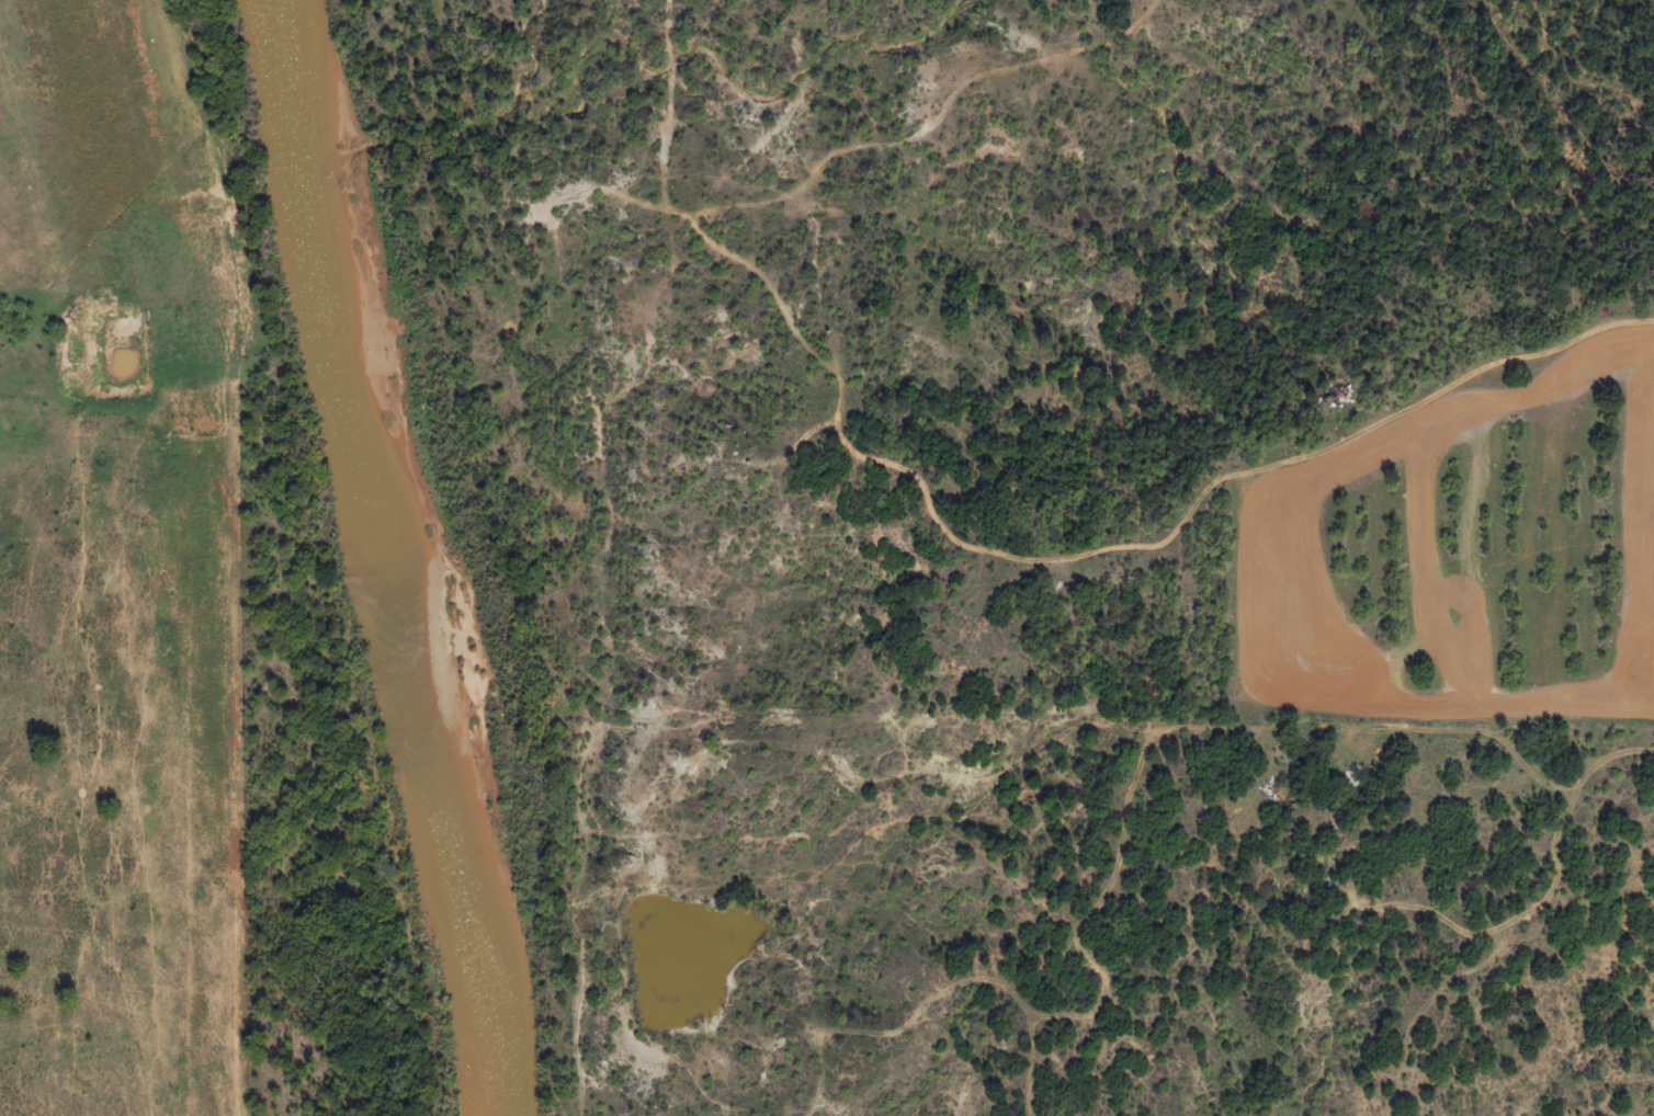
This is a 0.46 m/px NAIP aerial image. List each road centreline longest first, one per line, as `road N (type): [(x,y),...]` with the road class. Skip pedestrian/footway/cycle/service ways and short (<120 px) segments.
road 1 (residential): [(1653,890),(1605,886),(1499,913),(1382,863),(1199,854)]

